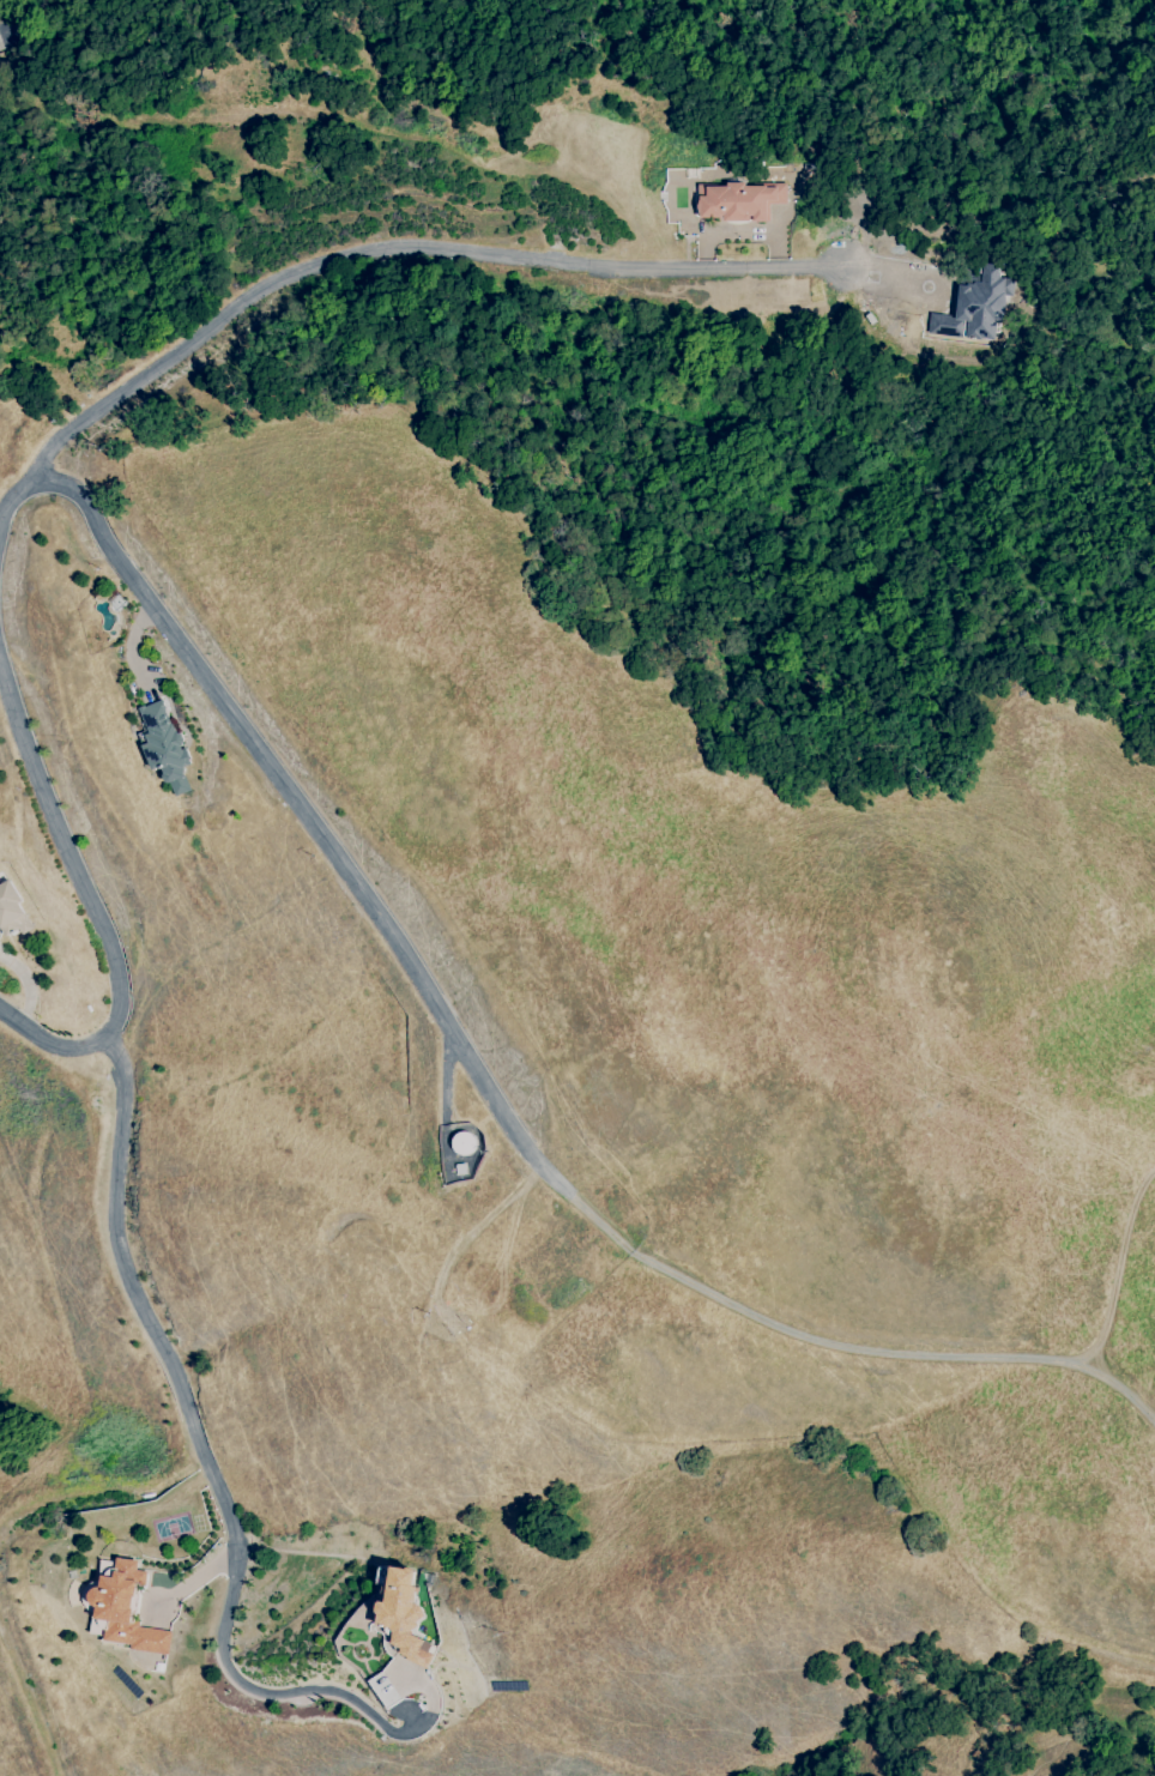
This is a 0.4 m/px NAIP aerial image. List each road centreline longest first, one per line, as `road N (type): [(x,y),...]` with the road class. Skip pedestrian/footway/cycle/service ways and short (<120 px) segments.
road 1 (residential): [(0,529),(19,493),(38,484),(79,496),(117,561),(352,874),(530,1153),(653,1264),(806,1340),(1090,1372),(1154,1413)]
road 2 (residential): [(104,1038),(121,1064),(115,1250),(234,1522),(225,1663),(254,1692),(338,1690),(391,1730),(416,1729)]
road 3 (residential): [(0,1011),(56,1046),(104,1038),(120,1013),(116,960),(0,662)]

